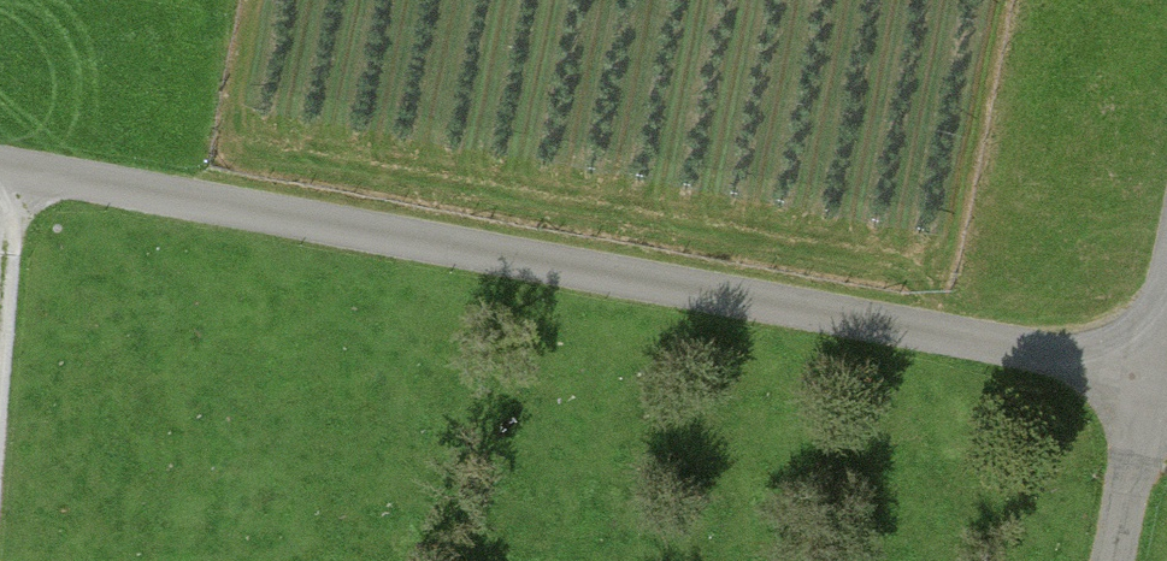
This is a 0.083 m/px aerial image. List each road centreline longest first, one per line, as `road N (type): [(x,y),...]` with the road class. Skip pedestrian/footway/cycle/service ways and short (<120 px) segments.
road 1 (unclassified): [(0,164),(1148,380)]
road 2 (unclassified): [(1110,560),(1148,380)]
road 3 (track): [(0,301),(9,166)]

